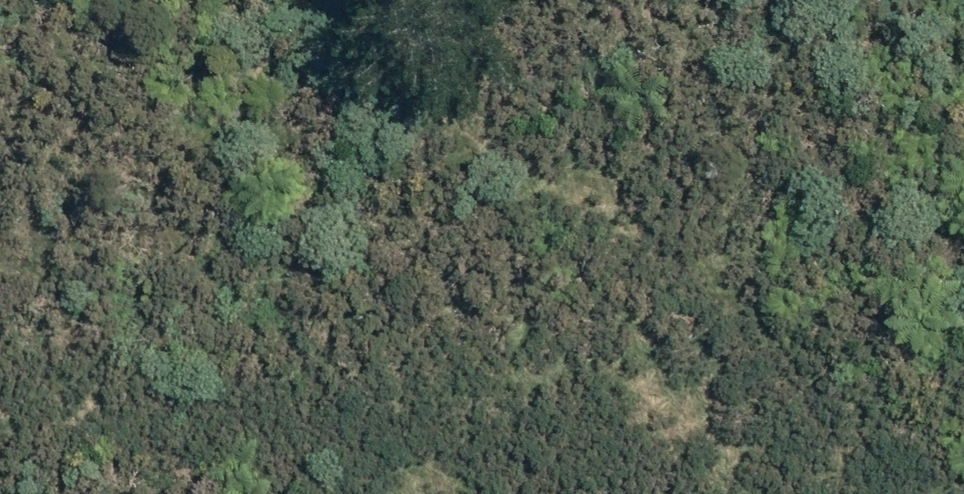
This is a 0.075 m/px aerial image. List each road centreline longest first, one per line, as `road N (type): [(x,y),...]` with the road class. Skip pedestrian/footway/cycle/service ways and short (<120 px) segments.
road 1 (track): [(917,493),(296,24),(293,0)]
road 2 (track): [(0,354),(167,330),(557,409)]
road 3 (track): [(557,409),(815,417)]

